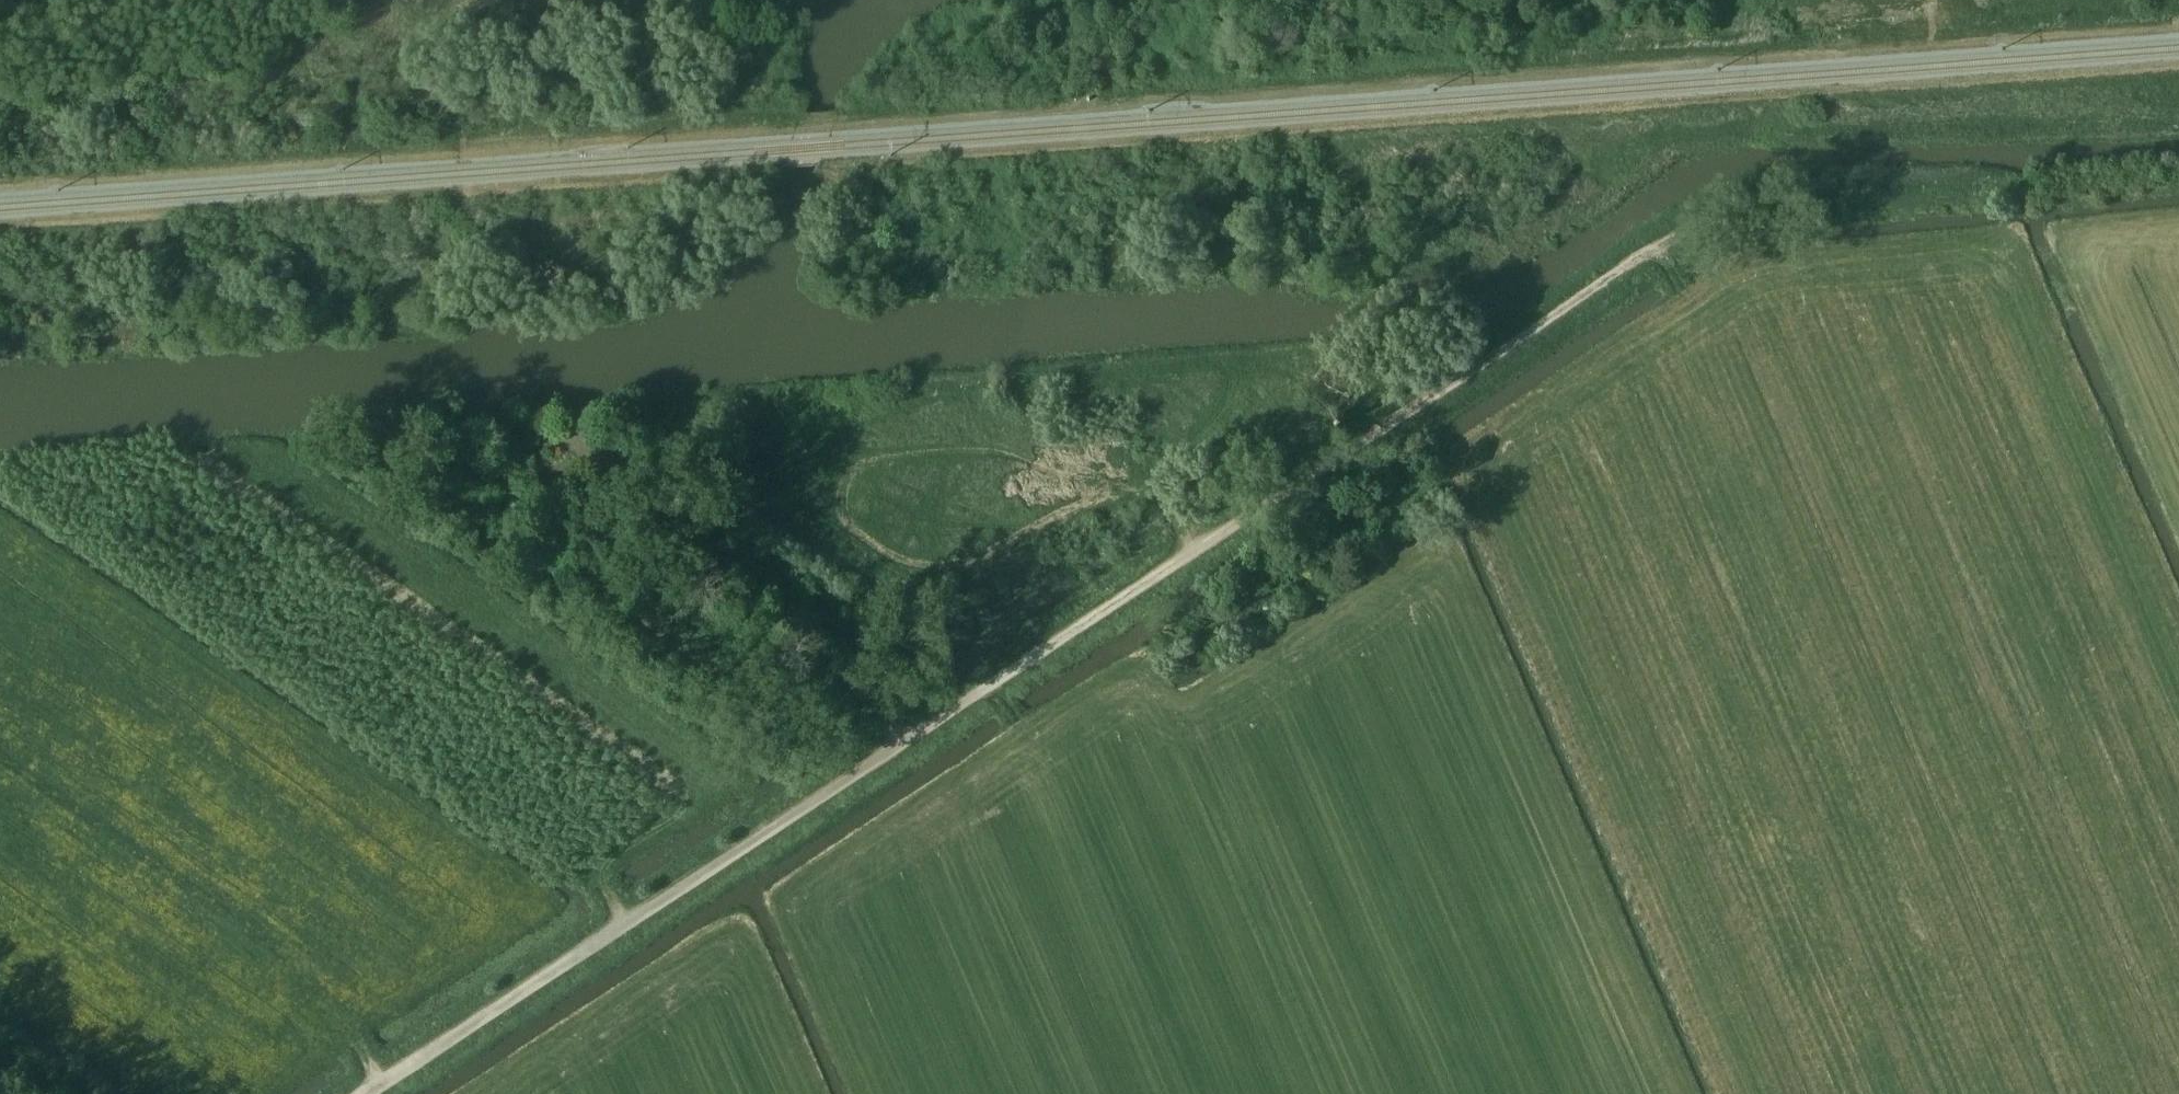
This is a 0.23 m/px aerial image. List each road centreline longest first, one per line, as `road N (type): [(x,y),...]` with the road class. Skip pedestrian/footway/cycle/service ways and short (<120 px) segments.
road 1 (track): [(372,1093),(1650,252)]
road 2 (track): [(1650,252),(1783,191),(2178,178)]

